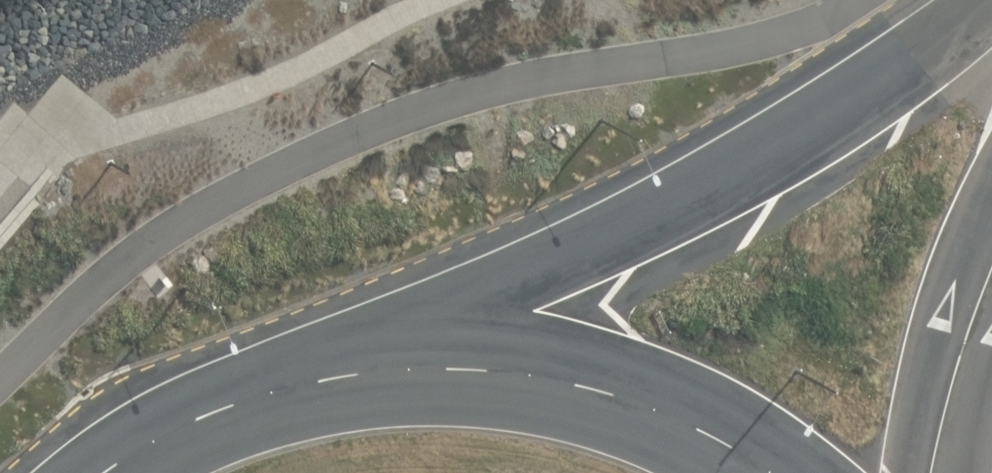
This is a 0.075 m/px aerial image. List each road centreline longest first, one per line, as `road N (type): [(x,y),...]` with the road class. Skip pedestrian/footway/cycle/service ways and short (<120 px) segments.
road 1 (secondary): [(279,380),(622,234),(748,169),(991,4)]
road 2 (trunk): [(279,380),(406,365),(533,379),(654,421),(742,472)]
road 3 (trunk): [(75,472),(162,421),(279,380)]
road 4 (secondary): [(991,258),(962,335),(929,472)]

